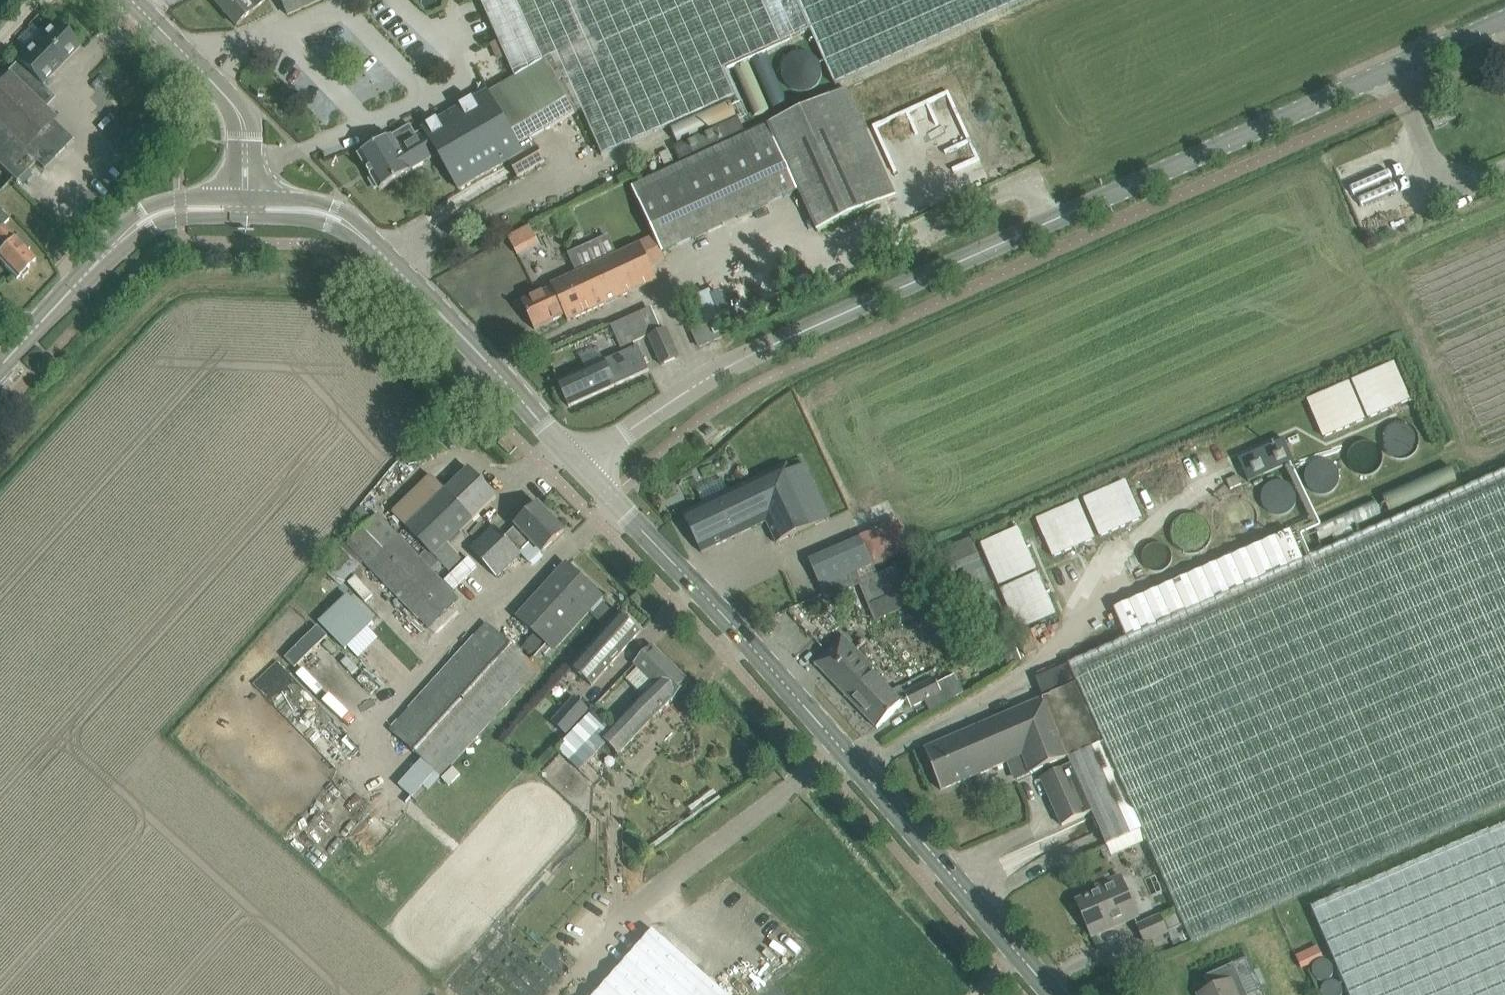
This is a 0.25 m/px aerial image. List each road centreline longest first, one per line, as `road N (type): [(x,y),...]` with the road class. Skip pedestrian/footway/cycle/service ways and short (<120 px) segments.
road 1 (unclassified): [(581,470),(628,430),(743,358),(1504,20)]
road 2 (tertiary): [(1055,994),(723,614),(581,470)]
road 3 (tertiary): [(581,470),(360,232),(328,212),(245,206)]
road 4 (tertiary): [(0,366),(149,215),(245,206)]
road 5 (tertiary): [(245,206),(241,115),(132,0)]

